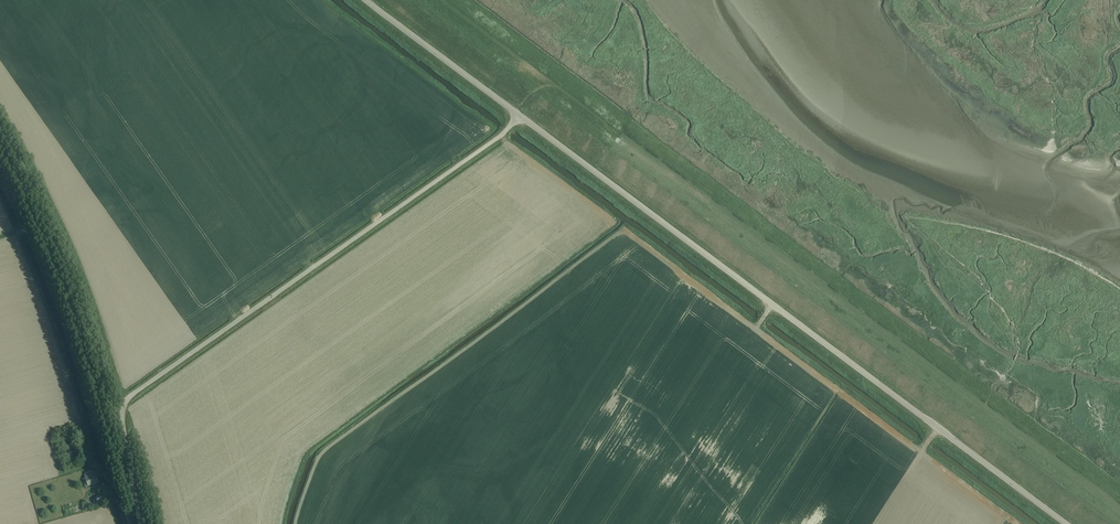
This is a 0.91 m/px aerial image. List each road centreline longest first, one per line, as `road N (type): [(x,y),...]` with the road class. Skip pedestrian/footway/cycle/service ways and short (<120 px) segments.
road 1 (track): [(979,412),(429,0)]
road 2 (unclassified): [(1066,523),(519,115)]
road 3 (unclassified): [(139,523),(121,417),(129,396),(472,157),(519,115)]
road 4 (track): [(0,171),(53,280),(113,471)]
road 5 (unclassified): [(519,115),(367,0)]
road 6 (track): [(1119,517),(979,412)]

